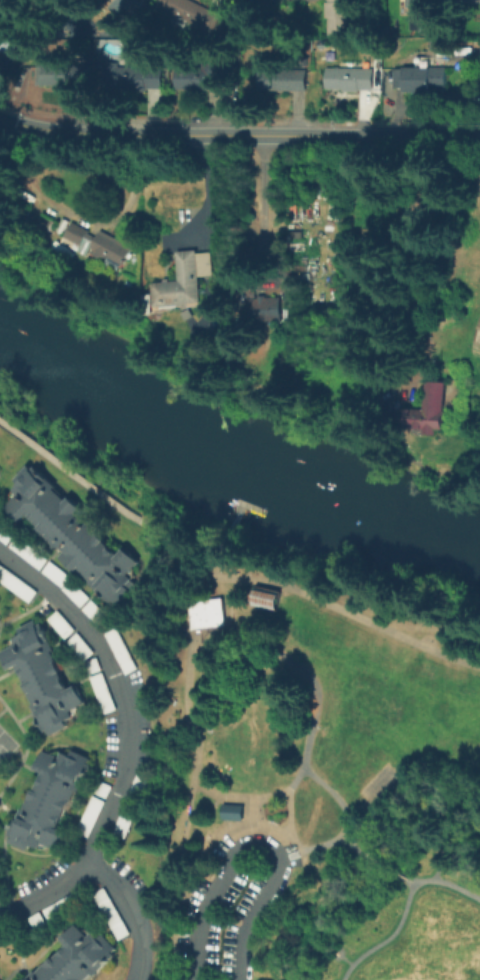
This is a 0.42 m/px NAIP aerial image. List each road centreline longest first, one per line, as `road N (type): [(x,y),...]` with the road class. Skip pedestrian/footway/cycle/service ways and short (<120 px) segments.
road 1 (tertiary): [(479,140),(101,133)]

